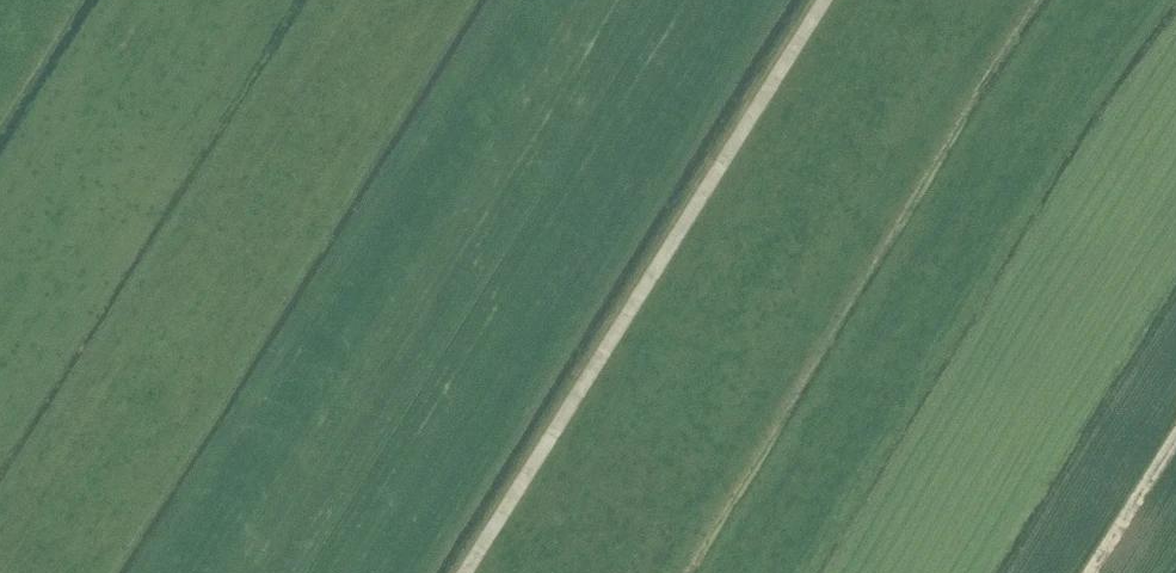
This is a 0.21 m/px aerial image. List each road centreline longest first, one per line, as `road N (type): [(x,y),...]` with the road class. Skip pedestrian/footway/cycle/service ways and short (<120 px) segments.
road 1 (track): [(468,572),(829,0)]
road 2 (track): [(1090,572),(1175,437)]

